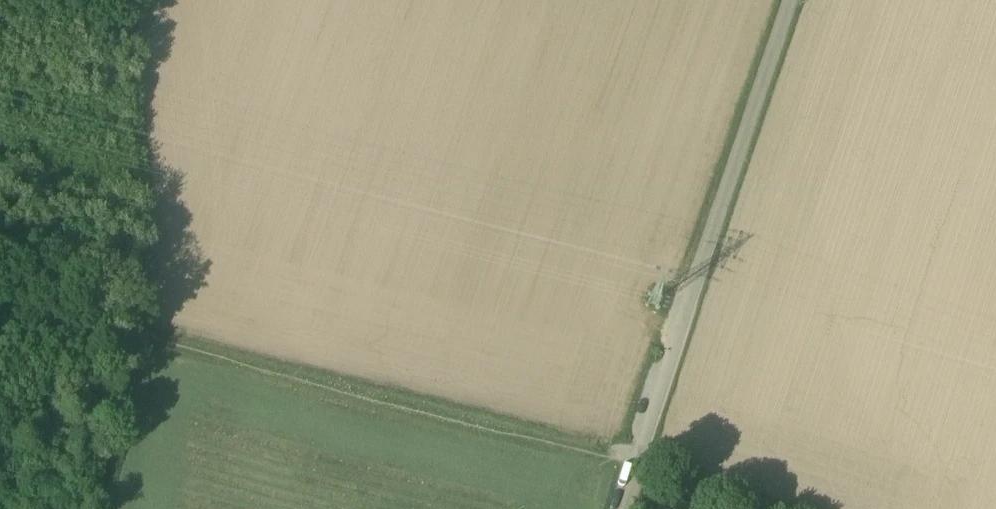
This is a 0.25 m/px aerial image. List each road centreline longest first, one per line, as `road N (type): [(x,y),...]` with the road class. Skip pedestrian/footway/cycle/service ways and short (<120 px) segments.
road 1 (track): [(0,246),(155,330),(645,452)]
road 2 (residential): [(625,508),(754,111)]

